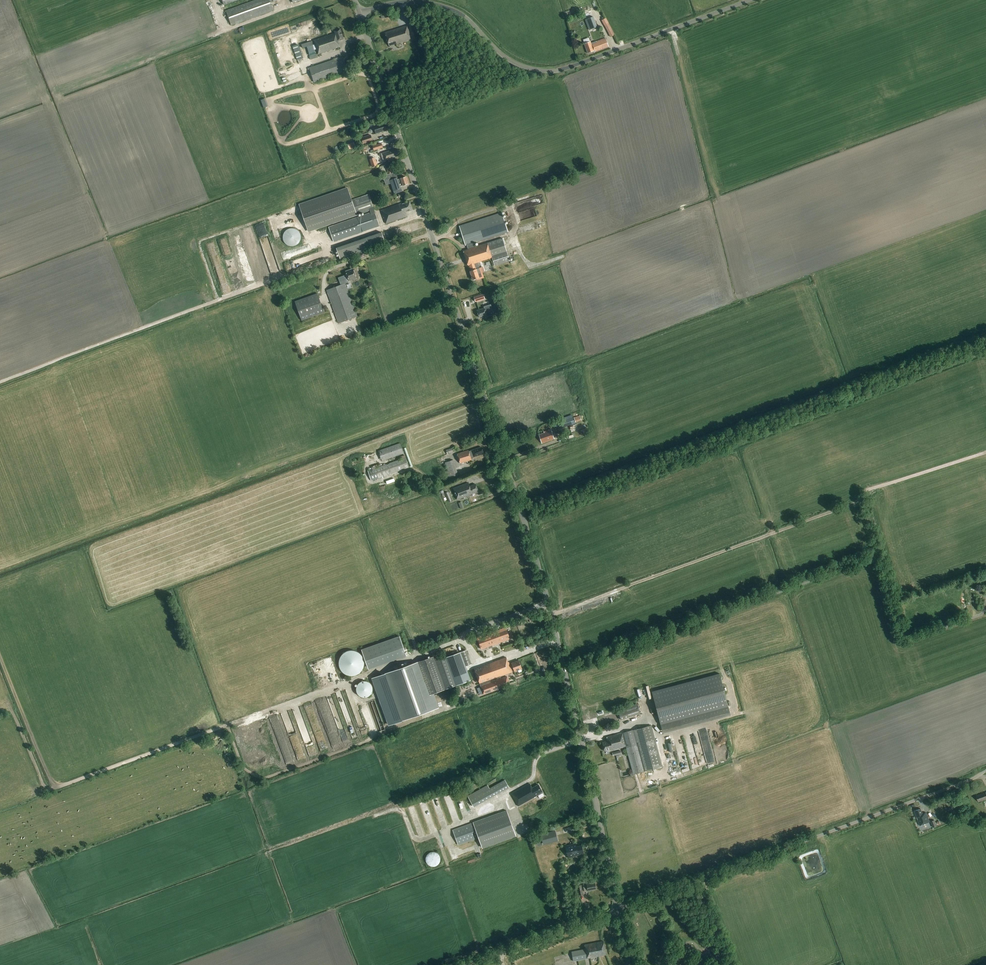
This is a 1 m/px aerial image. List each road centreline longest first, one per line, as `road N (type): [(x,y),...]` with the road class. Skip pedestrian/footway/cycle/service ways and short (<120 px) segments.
road 1 (tertiary): [(619,910),(539,572),(359,13)]
road 2 (track): [(457,641),(45,791),(10,706)]
road 3 (track): [(551,613),(985,452)]
road 4 (unclassified): [(359,13),(404,2),(439,5),(464,16),(504,58),(549,71),(749,0)]
road 5 (unclassified): [(619,910),(985,771)]

